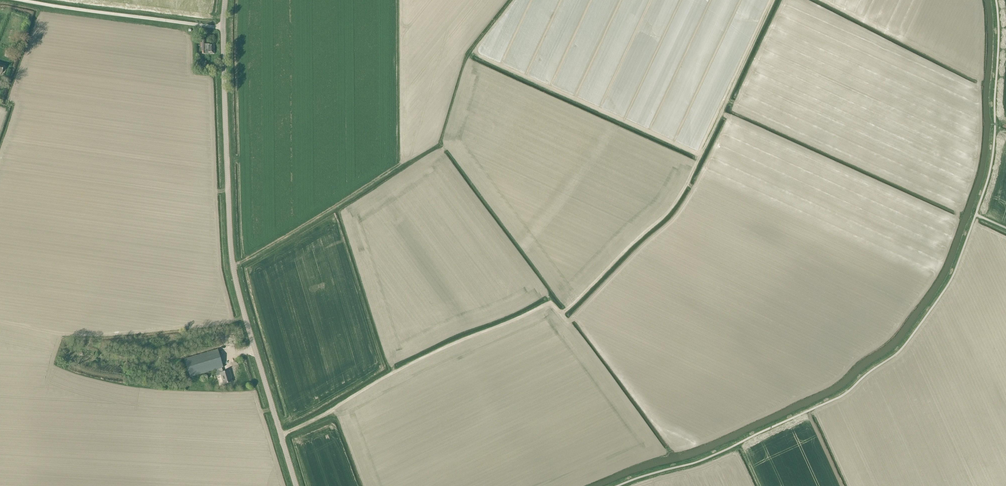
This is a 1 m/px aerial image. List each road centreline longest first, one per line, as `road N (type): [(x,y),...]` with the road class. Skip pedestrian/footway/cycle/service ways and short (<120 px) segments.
road 1 (tertiary): [(296,485),(238,296),(229,232),(225,0)]

